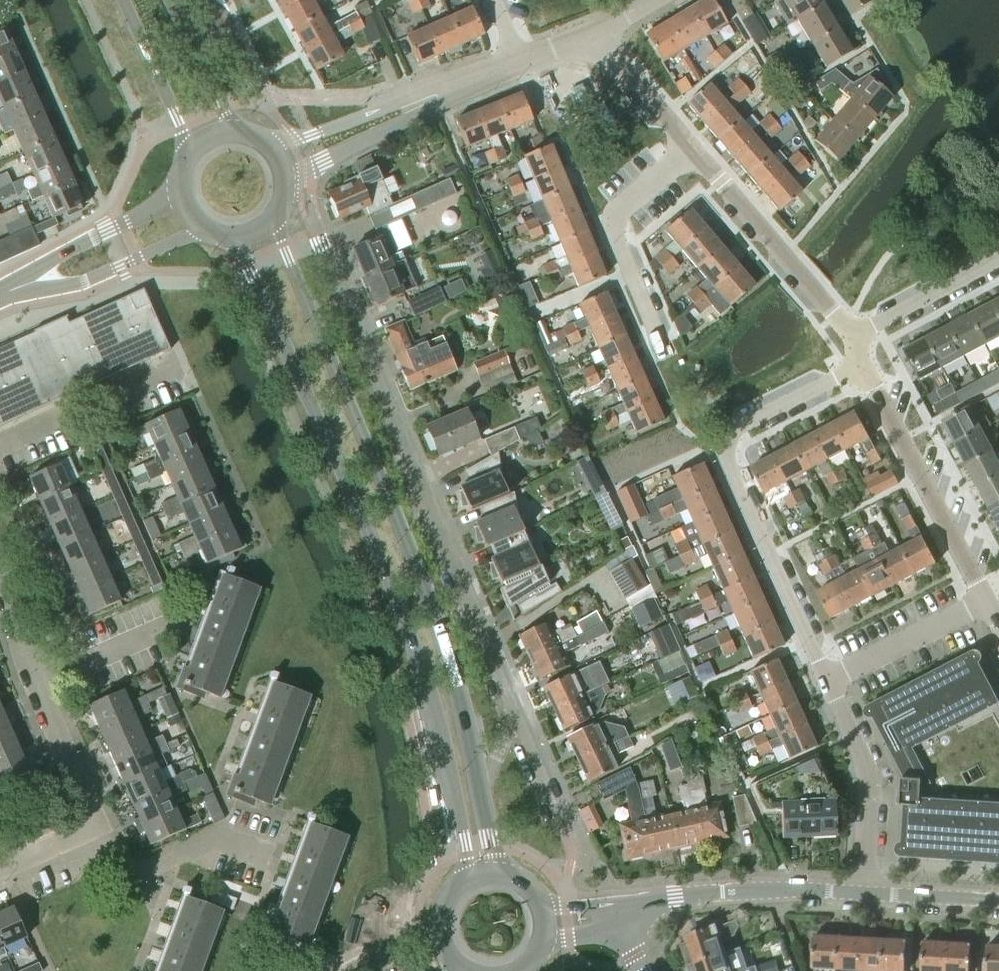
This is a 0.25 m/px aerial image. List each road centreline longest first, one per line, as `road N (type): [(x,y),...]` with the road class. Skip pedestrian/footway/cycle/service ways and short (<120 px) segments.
road 1 (secondary): [(236,237),(403,620),(469,877)]
road 2 (secondary): [(483,788),(417,584),(274,218)]
road 3 (residential): [(519,713),(317,230),(307,171)]
road 4 (residential): [(830,676),(727,459),(727,442),(866,375)]
road 5 (residential): [(984,604),(866,375)]
road 6 (residential): [(664,357),(612,233),(696,157)]
road 7 (residential): [(848,340),(696,157)]
road 8 (residential): [(865,899),(871,777),(830,676)]
road 9 (tertiary): [(10,292),(78,284),(205,230)]
road 10 (residential): [(271,864),(215,840),(138,873),(109,822)]
road 11 (residential): [(0,446),(184,364)]
road 12 (tertiary): [(179,188),(10,292)]
road 13 (residential): [(451,91),(266,142)]
road 14 (tertiary): [(865,899),(767,892),(675,898)]
road 15 (secondary): [(122,0),(186,158)]
road 16 (residential): [(830,676),(984,604)]
road 17 (residential): [(998,261),(848,340)]
road 18 (residential): [(307,171),(451,91)]
road 19 (residential): [(34,683),(183,615)]
road 20 (residential): [(696,157),(599,27)]
road 21 (residential): [(109,822),(34,683)]
road 22 (tertiary): [(998,907),(865,899)]

